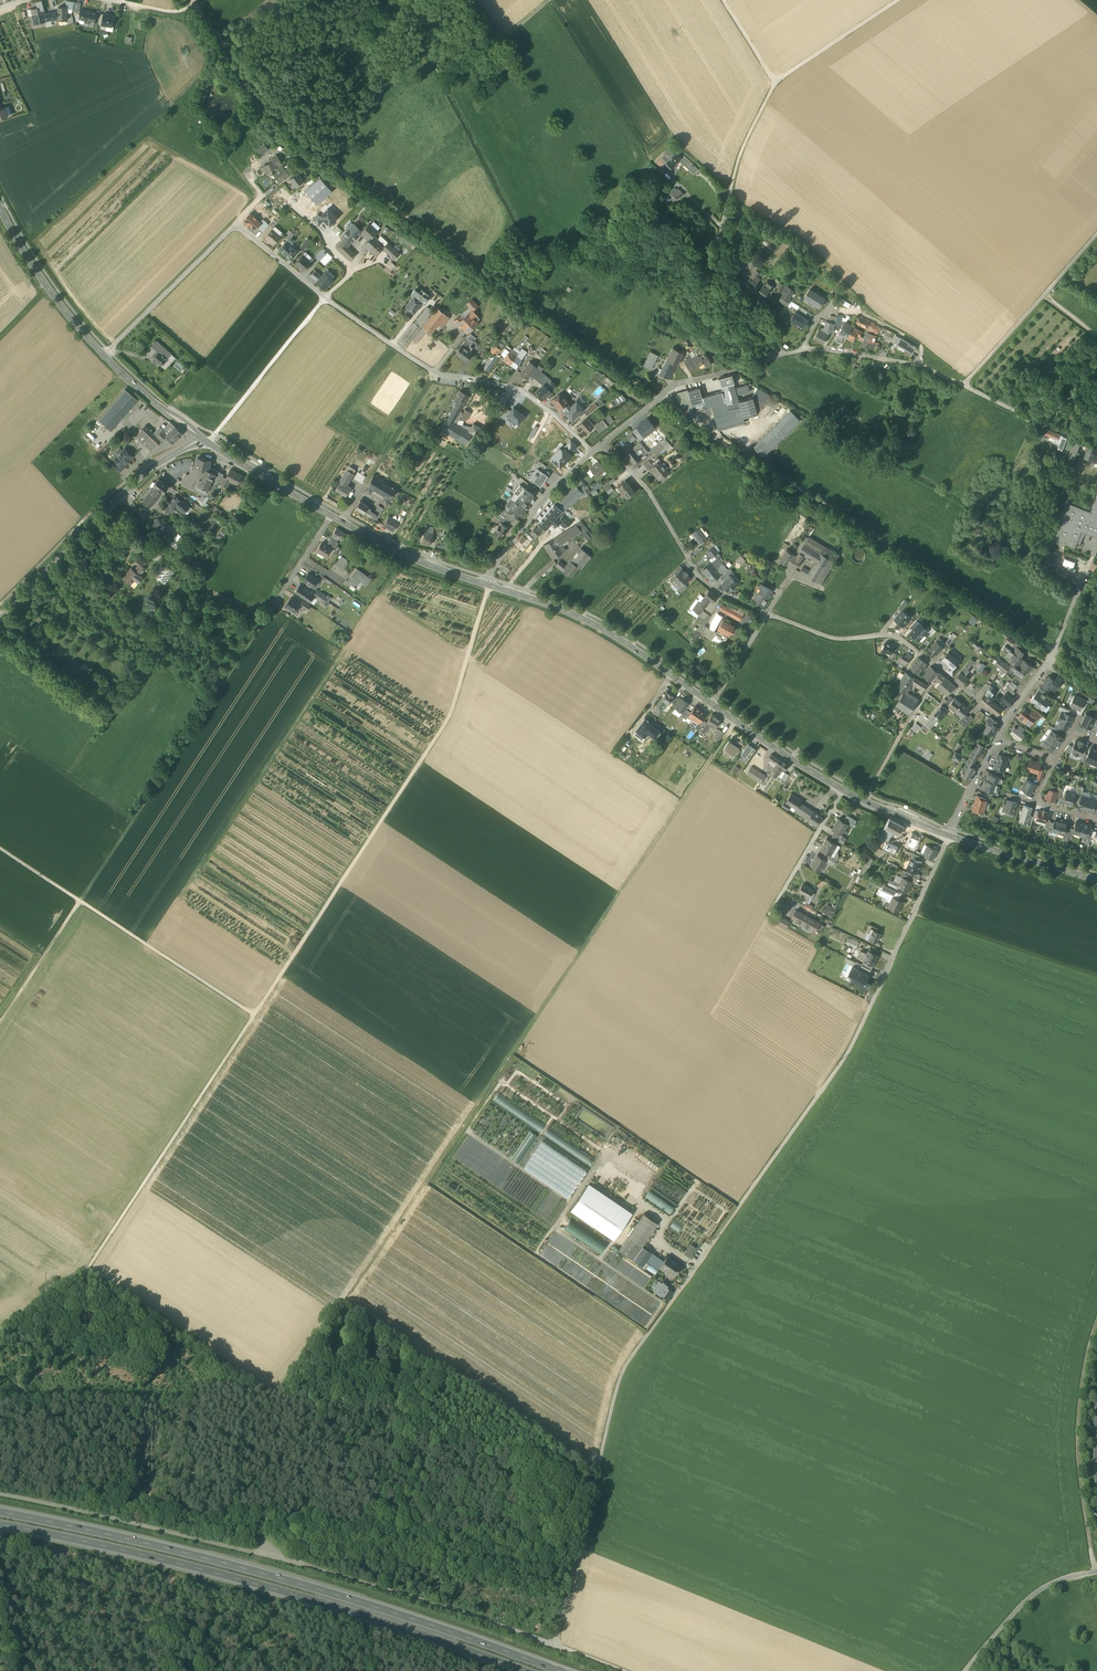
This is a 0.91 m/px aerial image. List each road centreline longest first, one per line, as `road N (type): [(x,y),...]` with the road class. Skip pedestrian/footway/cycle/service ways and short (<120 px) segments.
road 1 (track): [(1057,648),(659,399),(319,156),(235,70),(197,5)]
road 2 (track): [(735,721),(276,1402),(84,1275)]
road 3 (unclassified): [(872,1002),(848,1052),(628,1361),(554,1645)]
road 4 (track): [(623,1670),(266,1547),(254,1553),(0,1494)]
road 5 (residential): [(103,355),(236,224),(409,358),(435,374),(519,389),(592,454)]
road 6 (motorway): [(559,1670),(301,1584),(0,1513)]
road 7 (motorway): [(0,1525),(249,1583),(525,1670)]
road 8 (track): [(254,1015),(448,720),(487,585)]
road 9 (track): [(254,1015),(84,1275),(0,1333)]
road 10 (track): [(80,901),(274,604)]
road 11 (tertiary): [(201,438),(370,538),(487,585)]
road 12 (track): [(0,848),(254,1015)]
road 13 (tertiary): [(0,617),(140,477),(201,438)]
road 14 (unclassified): [(730,190),(739,152),(775,81),(898,0)]
road 15 (tertiary): [(487,585),(591,623),(713,705)]
road 16 (track): [(1094,1573),(1077,1434),(1096,1321)]
road 17 (residential): [(767,613),(725,598),(698,576),(651,494),(601,446)]
road 18 (residential): [(776,354),(674,385),(601,446)]
road 19 (track): [(1096,234),(964,385)]
road 20 (residential): [(1096,446),(916,364)]
road 21 (track): [(208,443),(324,299)]
road 22 (residential): [(776,354),(770,312),(723,264),(730,190)]
road 23 (residential): [(950,837),(872,1002)]
road 24 (unclassified): [(864,800),(930,684),(907,669),(918,653)]
road 25 (tertiary): [(0,208),(43,280),(103,355)]
road 26 (tertiary): [(713,705),(864,800)]
road 27 (track): [(435,374),(341,522)]
road 28 (residential): [(592,454),(530,519),(487,585)]
road 29 (track): [(1096,1571),(1035,1594),(965,1670)]
road 30 (residential): [(918,653),(893,635),(833,638),(767,613)]
road 31 (residential): [(1006,724),(1057,648),(1077,588)]
road 32 (tertiary): [(950,837),(1096,880)]
road 33 (track): [(80,901),(0,1022)]
road 34 (residential): [(916,364),(820,349),(776,354)]
road 35 (tertiary): [(103,355),(201,438)]

